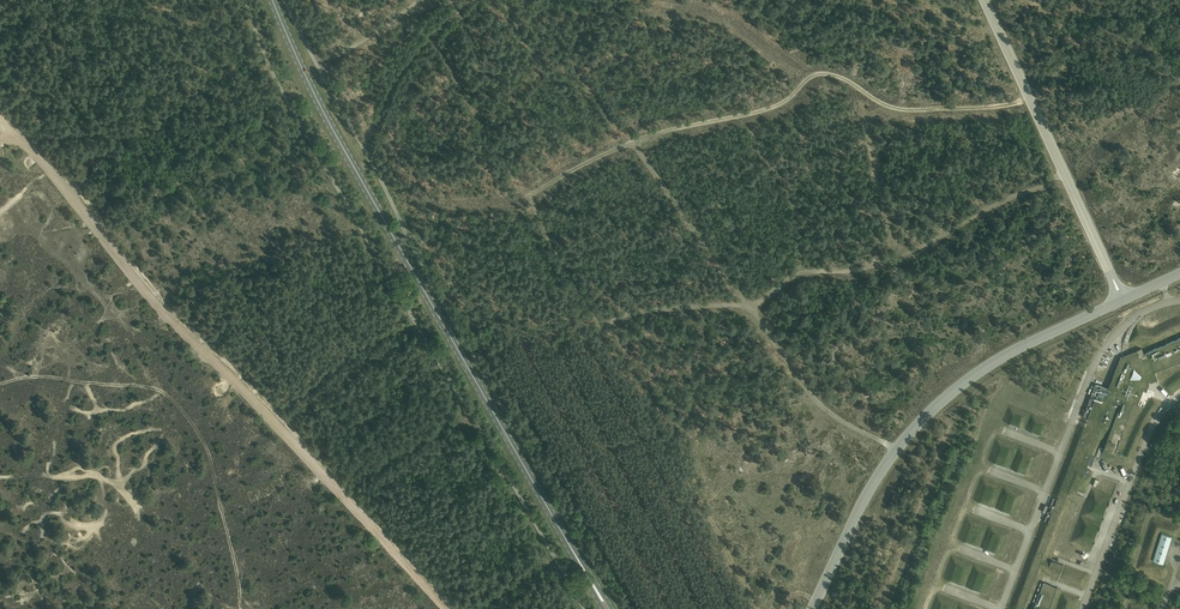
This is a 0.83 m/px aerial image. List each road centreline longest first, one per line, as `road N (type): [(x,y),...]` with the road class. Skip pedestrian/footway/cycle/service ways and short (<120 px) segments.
road 1 (primary): [(607,608),(339,141),(272,0)]
road 2 (track): [(450,608),(160,307),(58,179)]
road 3 (unclassified): [(812,608),(874,483),(932,410),(1014,350),(1122,300)]
road 4 (unclassified): [(1122,300),(984,0)]

